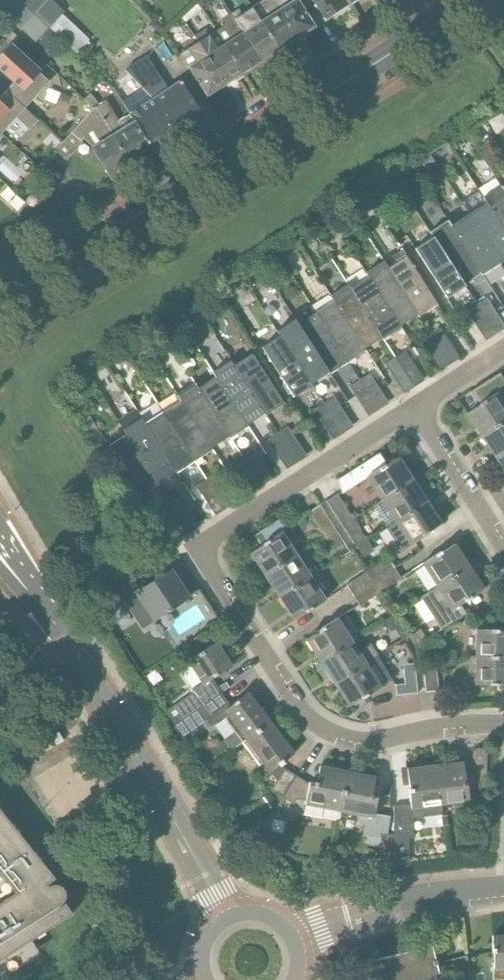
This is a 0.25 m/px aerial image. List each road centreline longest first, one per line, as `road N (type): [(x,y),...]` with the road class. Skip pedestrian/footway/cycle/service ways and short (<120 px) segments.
road 1 (primary): [(0,299),(474,0)]
road 2 (residential): [(210,536),(207,561),(311,717),(369,738),(503,725)]
road 3 (tertiary): [(227,920),(70,646)]
road 4 (residential): [(210,536),(414,408)]
road 5 (residential): [(295,939),(389,906),(503,890)]
road 6 (residential): [(503,543),(414,408)]

